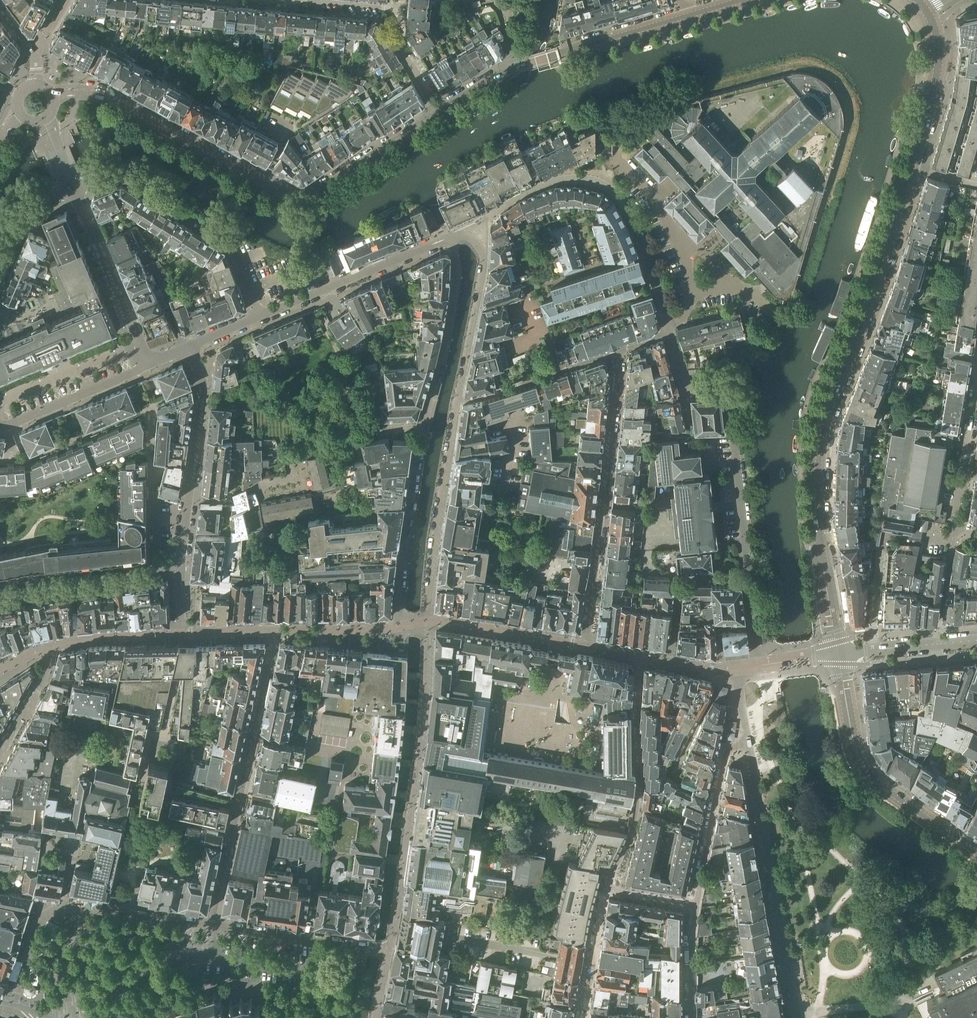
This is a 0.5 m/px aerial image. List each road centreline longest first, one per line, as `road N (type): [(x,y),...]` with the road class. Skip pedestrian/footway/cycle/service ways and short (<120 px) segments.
road 1 (tertiary): [(839,654),(818,527),(820,449),(912,164)]
road 2 (residential): [(439,114),(298,199),(110,99),(54,96)]
road 3 (residential): [(446,239),(456,274),(417,468),(399,626)]
road 4 (residential): [(388,950),(426,708),(428,622)]
road 5 (residential): [(687,385),(717,387),(729,397),(760,666)]
road 6 (residential): [(276,631),(211,927)]
road 7 (residential): [(587,645),(619,350)]
road 8 (unclassified): [(211,927),(55,909),(36,925),(10,1016)]
road 9 (residential): [(796,1014),(749,742)]
road 10 (residential): [(260,316),(232,243),(121,174),(74,191)]
road 11 (tertiary): [(976,855),(874,778),(857,752),(839,654)]
road 12 (residential): [(641,657),(634,820),(607,889)]
road 13 (residential): [(190,345),(203,383),(180,565)]
road 14 (residential): [(428,622),(456,403)]
road 15 (residential): [(456,403),(483,256),(468,237),(446,239)]
road 16 (residential): [(150,365),(74,191)]
road 17 (residential): [(749,742),(724,760),(697,904)]
road 18 (residential): [(683,17),(516,68)]
road 19 (residential): [(456,403),(619,350)]
road 20 (tertiary): [(912,164),(939,55),(921,4)]
road 21 (residential): [(155,568),(149,406)]
road 22 (residential): [(587,645),(428,622)]
road 23 (residential): [(0,598),(155,568)]
road 24 (residential): [(6,425),(150,365)]
road 25 (residential): [(155,568),(0,584)]
road 26 (unclassified): [(211,927),(352,945)]
road 27 (tertiary): [(976,640),(839,654)]
road 28 (residential): [(180,633),(46,648)]
road 29 (residential): [(607,889),(584,1017)]
road 30 (residential): [(399,626),(276,631)]

